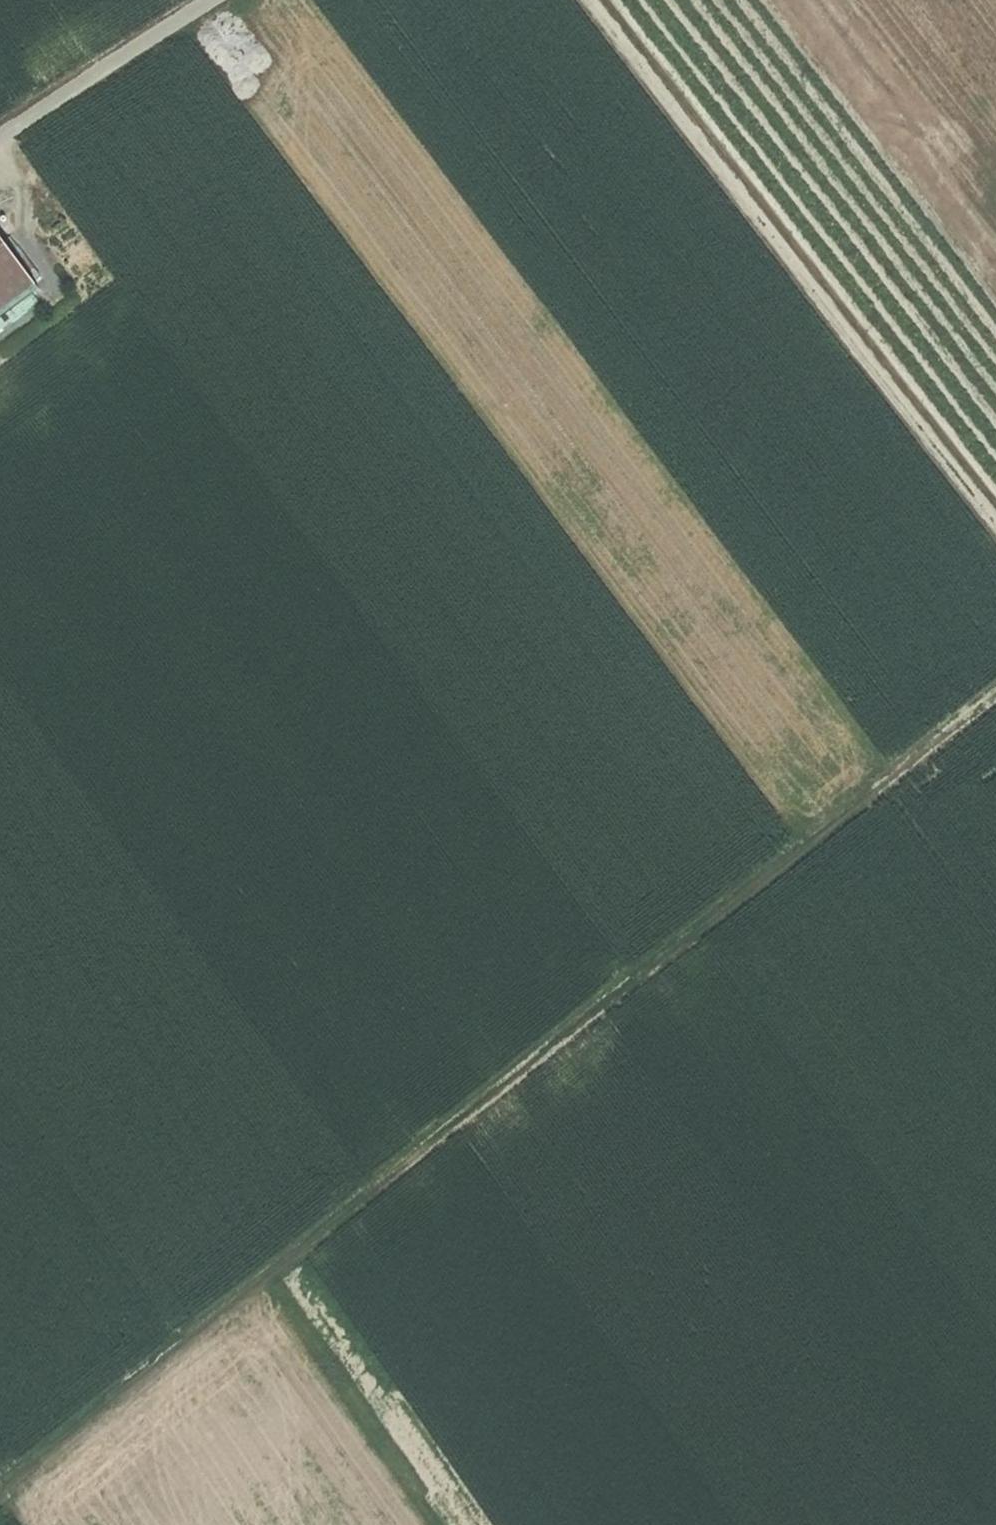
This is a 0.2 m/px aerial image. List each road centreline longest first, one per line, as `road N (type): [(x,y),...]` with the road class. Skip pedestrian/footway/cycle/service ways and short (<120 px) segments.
road 1 (track): [(995,699),(615,989),(0,1485)]
road 2 (track): [(592,0),(995,512)]
road 3 (track): [(230,0),(0,146)]

